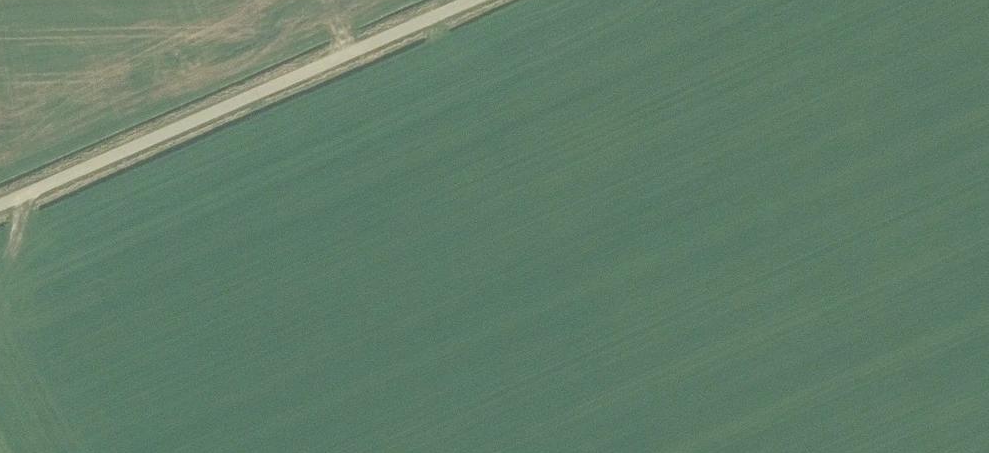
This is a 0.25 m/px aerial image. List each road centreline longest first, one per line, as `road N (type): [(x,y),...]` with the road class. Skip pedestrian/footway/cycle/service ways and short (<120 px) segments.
road 1 (unclassified): [(0,206),(472,0)]

